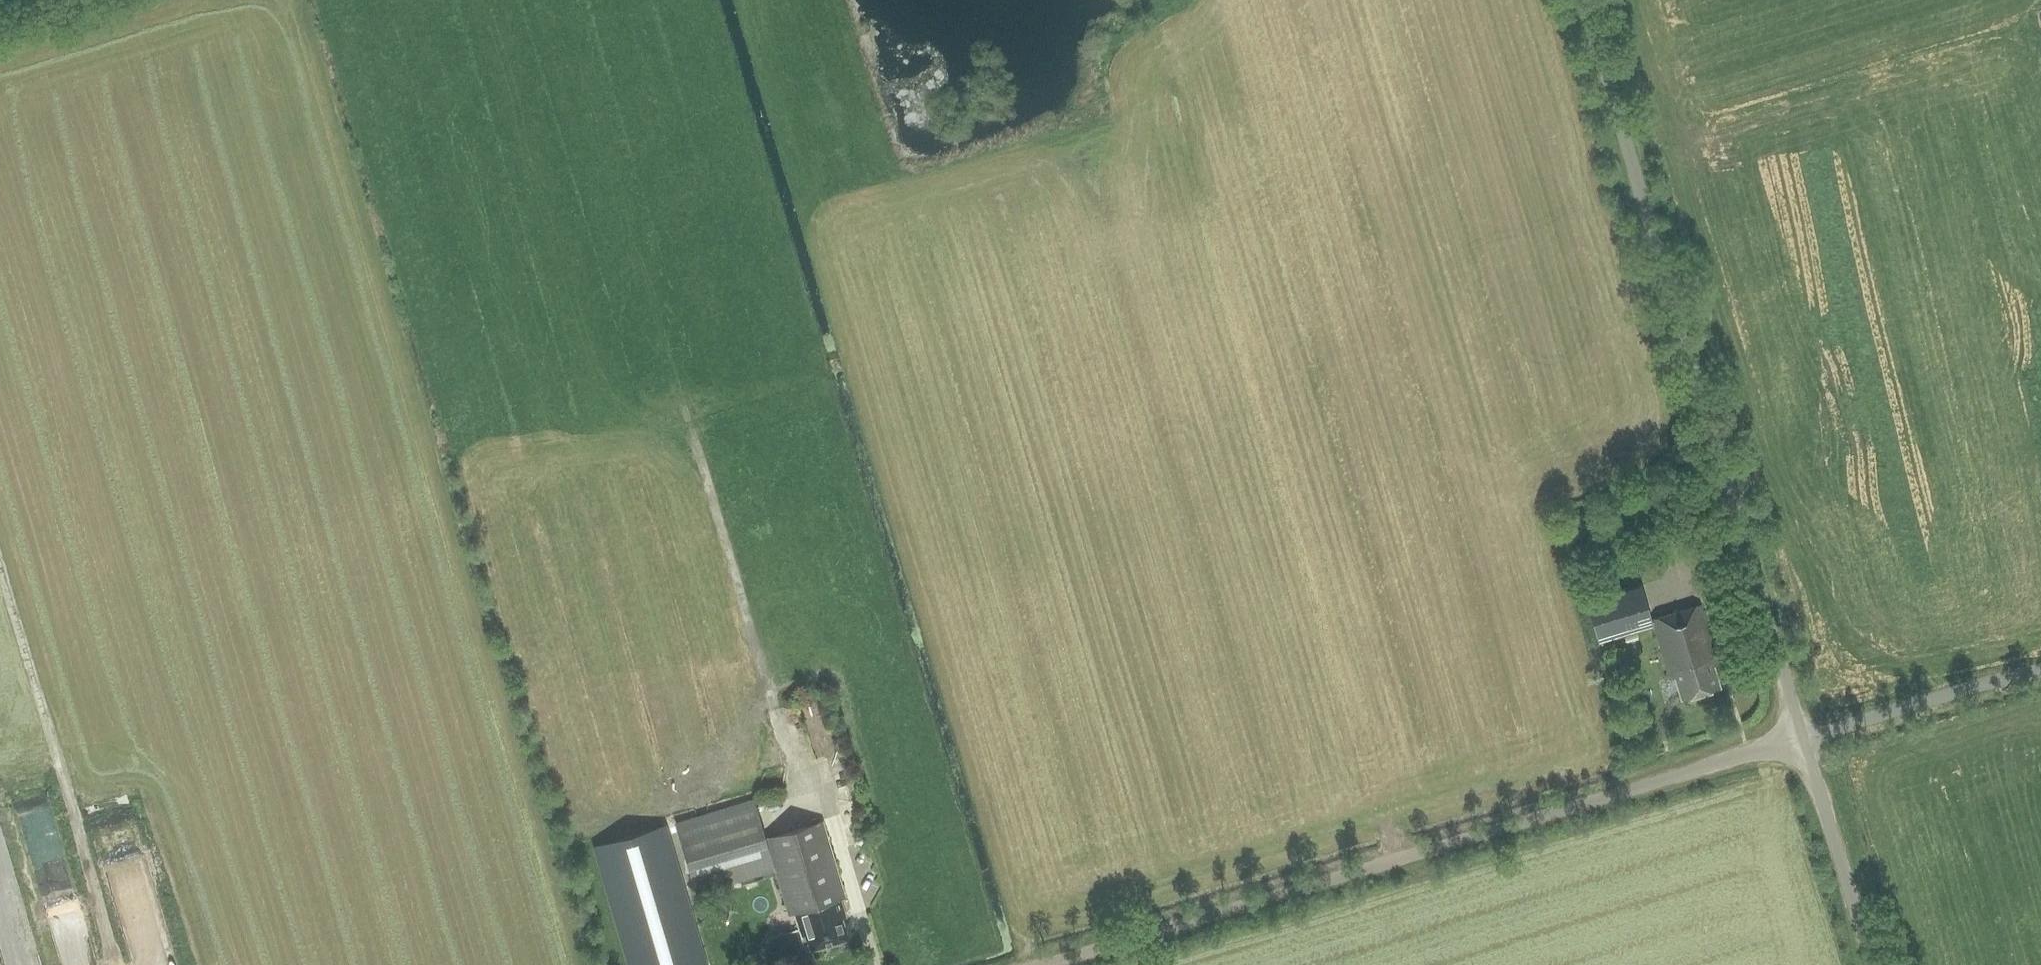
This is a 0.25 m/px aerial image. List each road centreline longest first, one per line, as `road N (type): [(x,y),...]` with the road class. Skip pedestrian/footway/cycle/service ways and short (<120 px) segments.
road 1 (unclassified): [(1043,964),(1804,738)]
road 2 (unclassified): [(1804,738),(1586,0)]
road 3 (unclassified): [(1872,964),(1804,738)]

